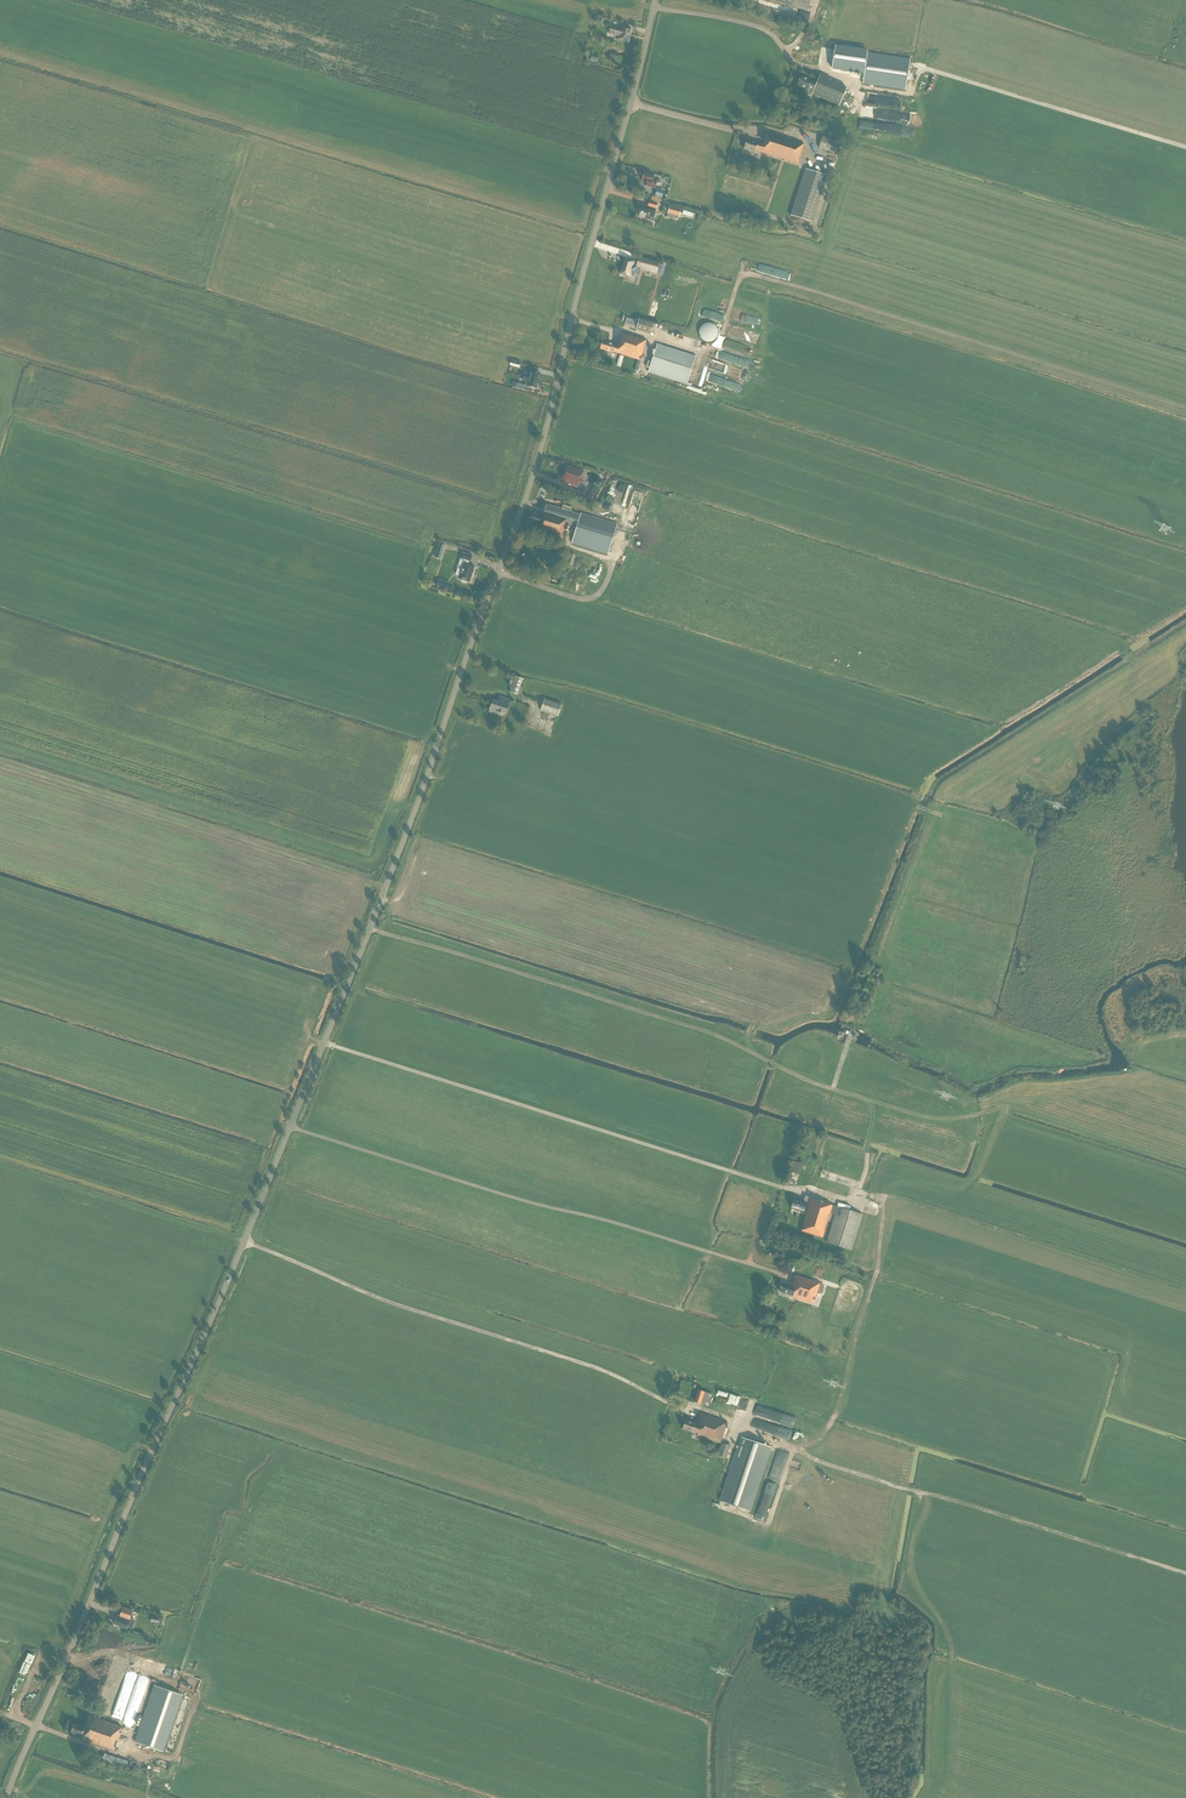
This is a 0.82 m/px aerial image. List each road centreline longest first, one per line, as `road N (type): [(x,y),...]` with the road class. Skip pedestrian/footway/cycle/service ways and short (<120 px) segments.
road 1 (tertiary): [(8,1797),(414,817),(540,456),(656,0)]

